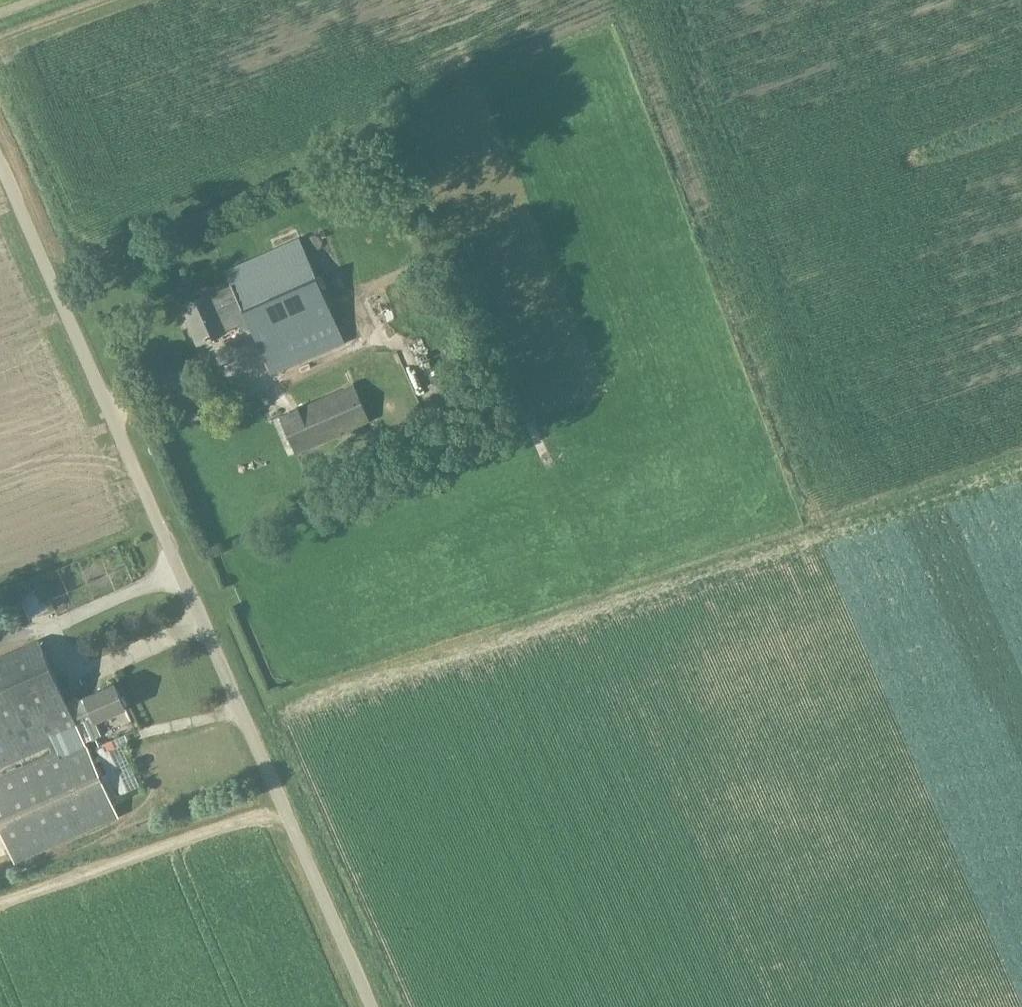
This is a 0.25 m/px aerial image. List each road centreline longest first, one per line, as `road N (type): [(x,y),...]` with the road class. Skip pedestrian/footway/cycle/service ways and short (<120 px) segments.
road 1 (unclassified): [(367,1006),(0,168)]

